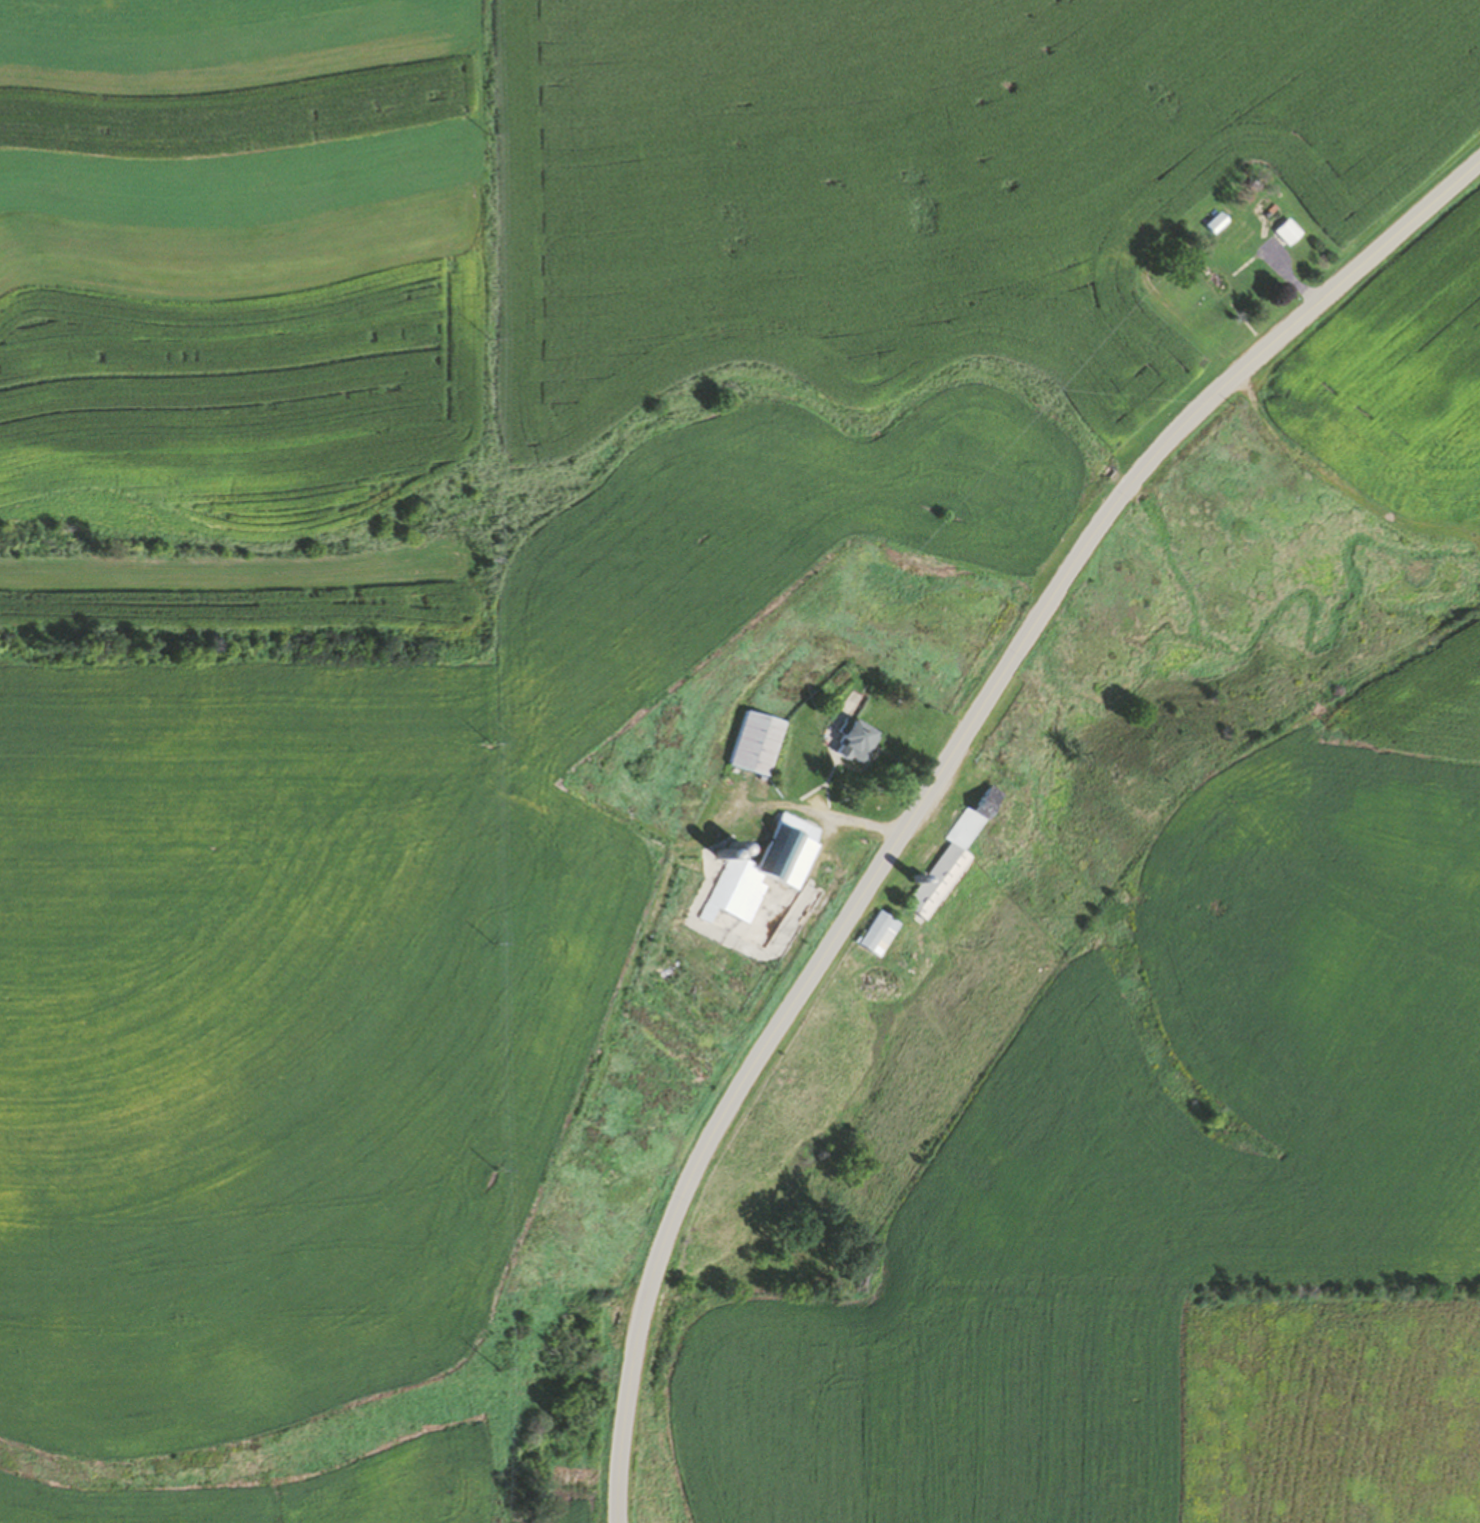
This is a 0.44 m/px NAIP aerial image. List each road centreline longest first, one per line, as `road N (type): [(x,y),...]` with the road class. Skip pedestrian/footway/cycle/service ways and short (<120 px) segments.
road 1 (primary): [(615,1522),(624,1397),(642,1298),(670,1213),(835,931),(1145,463),(1479,158)]
road 2 (track): [(478,621),(474,0)]
road 3 (track): [(316,823),(505,756),(538,765),(660,854),(696,853),(736,812)]

